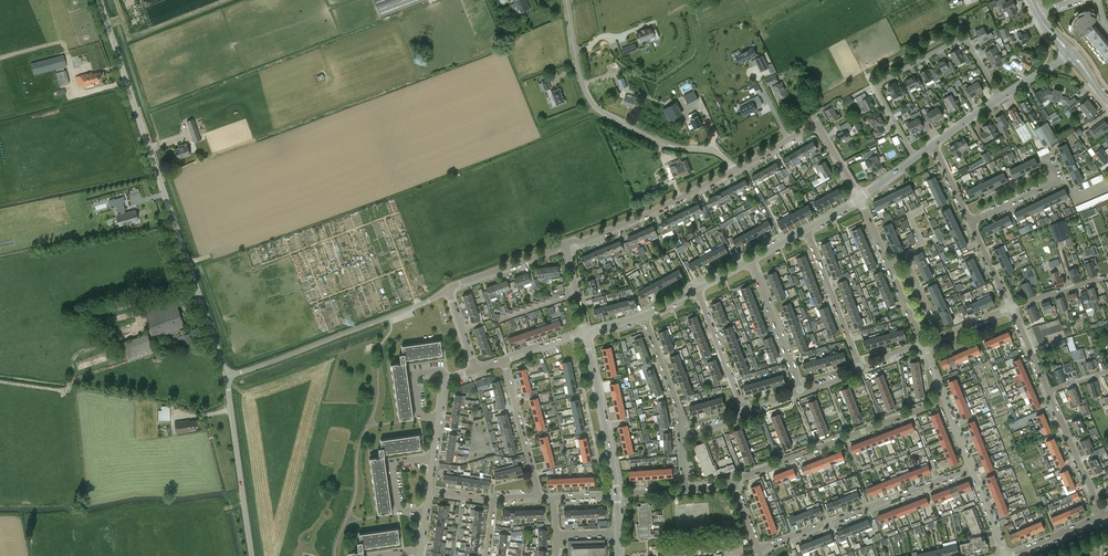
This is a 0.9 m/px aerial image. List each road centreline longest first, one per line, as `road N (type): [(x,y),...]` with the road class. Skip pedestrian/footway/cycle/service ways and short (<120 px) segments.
road 1 (unclassified): [(226,377),(99,0)]
road 2 (residential): [(915,158),(878,92),(880,82),(959,39),(999,99)]
road 3 (residential): [(757,550),(972,469)]
road 4 (residential): [(732,482),(946,400)]
road 5 (residential): [(255,367),(448,289)]
road 6 (unclassified): [(675,147),(593,105),(567,0)]
road 7 (residential): [(567,243),(632,221),(734,171)]
road 8 (unclassified): [(226,377),(252,555)]
road 9 (residential): [(617,495),(585,334)]
road 10 (residential): [(860,369),(806,229)]
road 11 (residential): [(429,492),(446,380),(476,370)]
road 12 (residential): [(801,391),(750,260)]
road 13 (residential): [(539,496),(505,360)]
road 14 (residential): [(1104,516),(1048,391)]
road 15 (residential): [(696,290),(745,409)]
road 16 (residential): [(448,289),(567,243)]
road 17 (residential): [(682,437),(644,317)]
road 18 (residential): [(1045,156),(1057,181),(971,222)]

